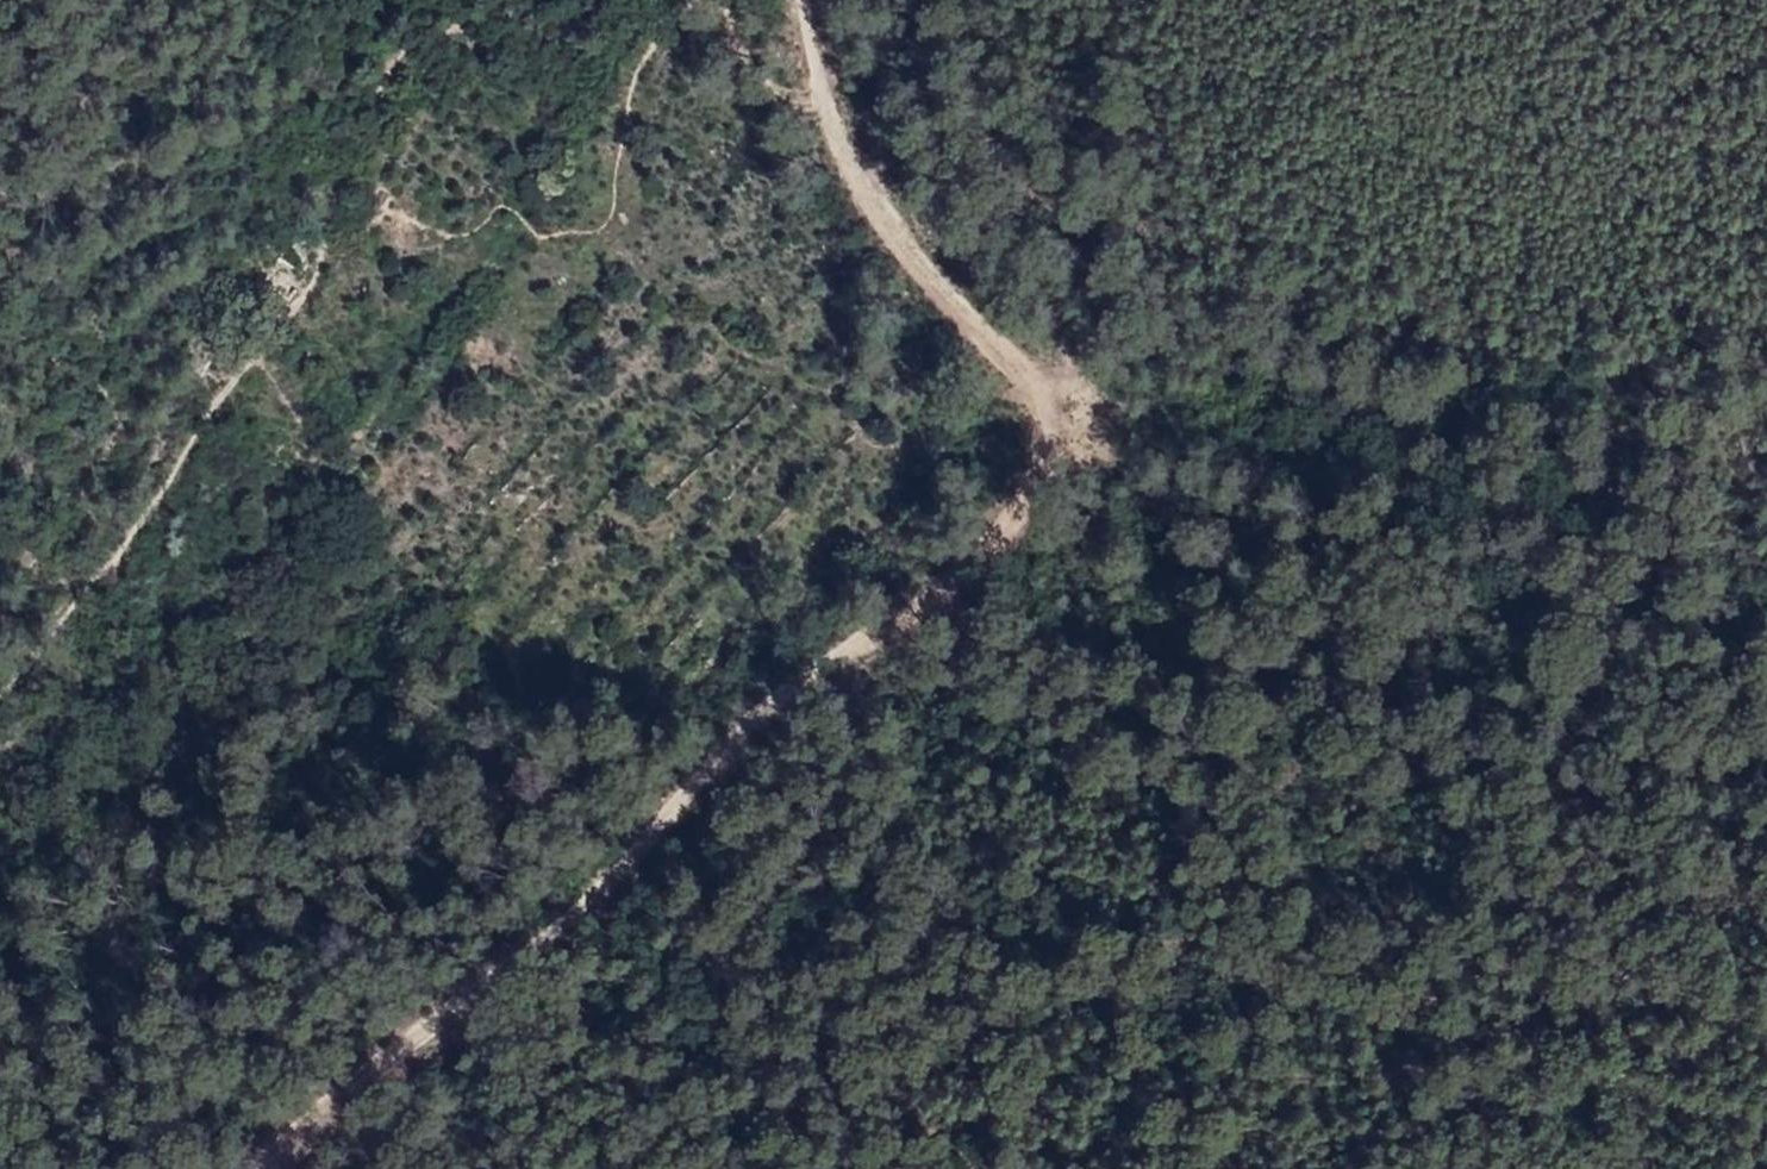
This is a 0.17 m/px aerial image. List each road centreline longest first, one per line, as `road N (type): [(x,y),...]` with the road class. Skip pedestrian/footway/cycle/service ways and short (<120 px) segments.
road 1 (track): [(816,0),(816,101),(883,188),(935,273),(1006,341),(1057,415),(1029,518),(1001,551),(894,614),(797,654),(752,695),(713,766),(620,853),(295,1103),(239,1168)]

